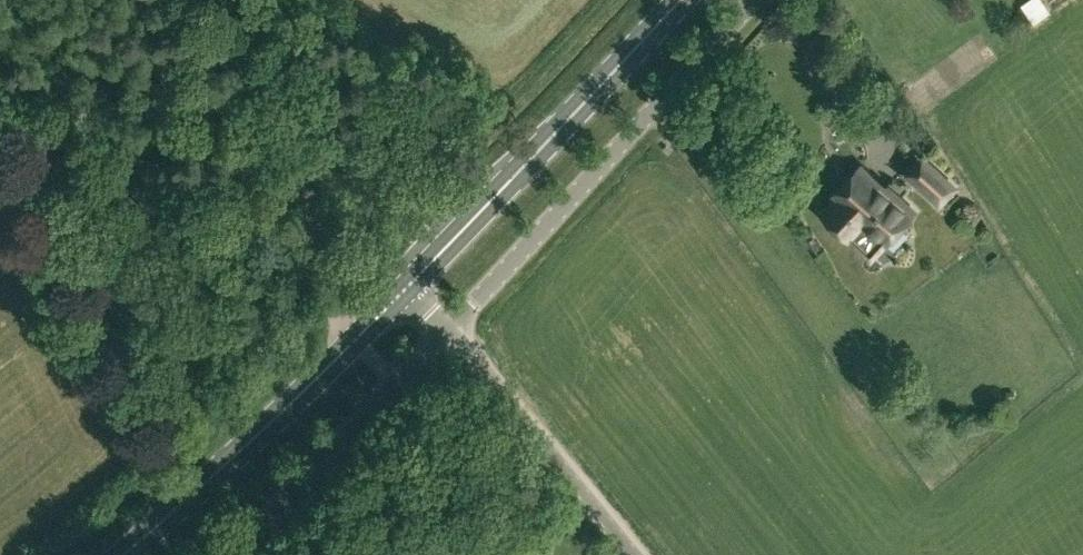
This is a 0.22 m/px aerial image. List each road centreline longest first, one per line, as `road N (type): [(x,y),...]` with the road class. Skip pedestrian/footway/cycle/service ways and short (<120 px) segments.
road 1 (unclassified): [(453,330),(771,0)]
road 2 (secondary): [(409,272),(671,0)]
road 3 (secondary): [(107,554),(350,336)]
road 4 (unclassified): [(638,554),(453,330)]
road 5 (unclassified): [(233,554),(398,387)]

